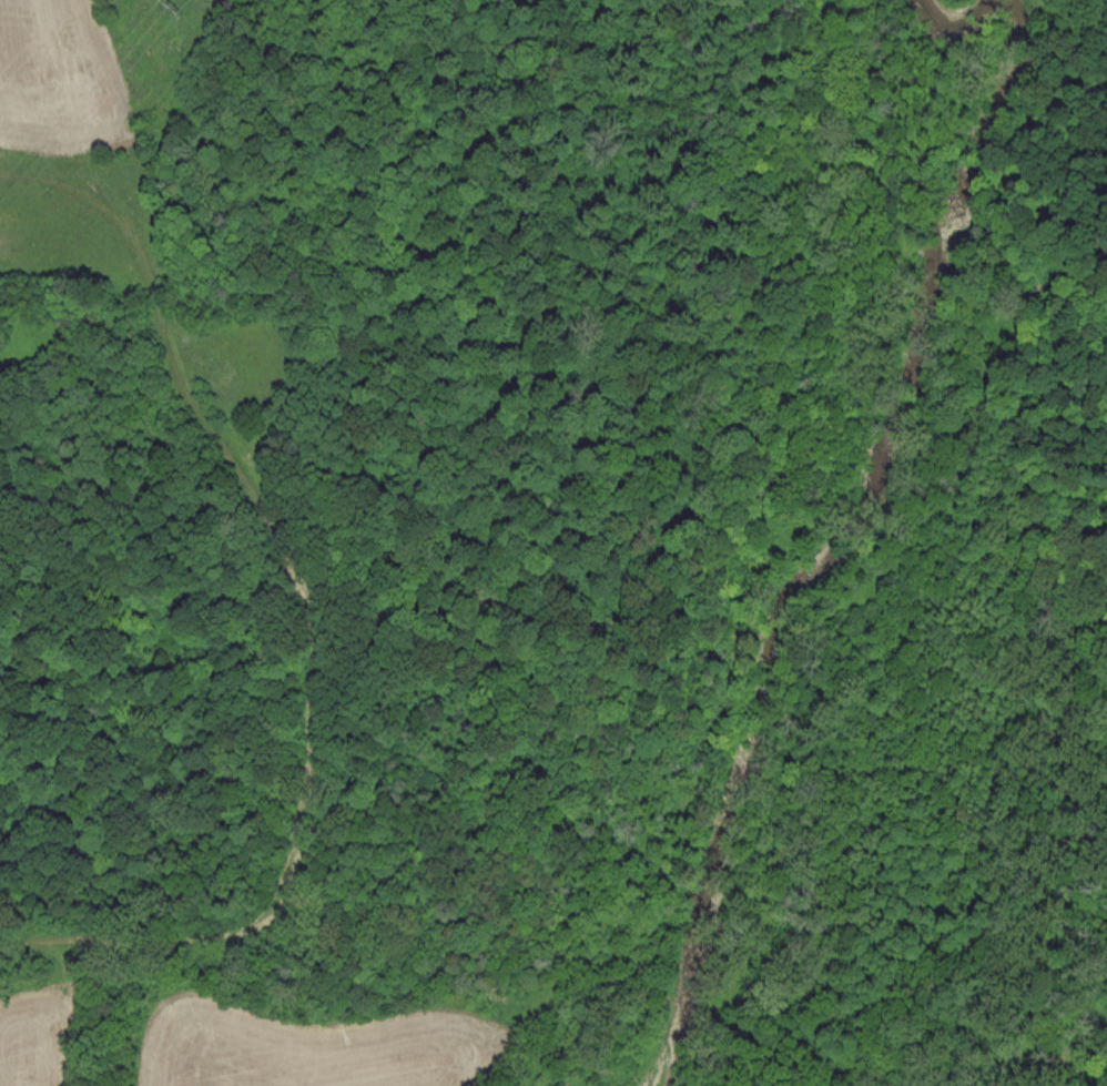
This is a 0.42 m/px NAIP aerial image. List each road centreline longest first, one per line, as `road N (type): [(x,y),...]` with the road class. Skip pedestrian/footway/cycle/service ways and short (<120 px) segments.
road 1 (track): [(0,174),(74,189),(109,212),(139,247),(204,427),(298,577),(312,622),(313,670),(304,816),(267,906),(0,922)]

